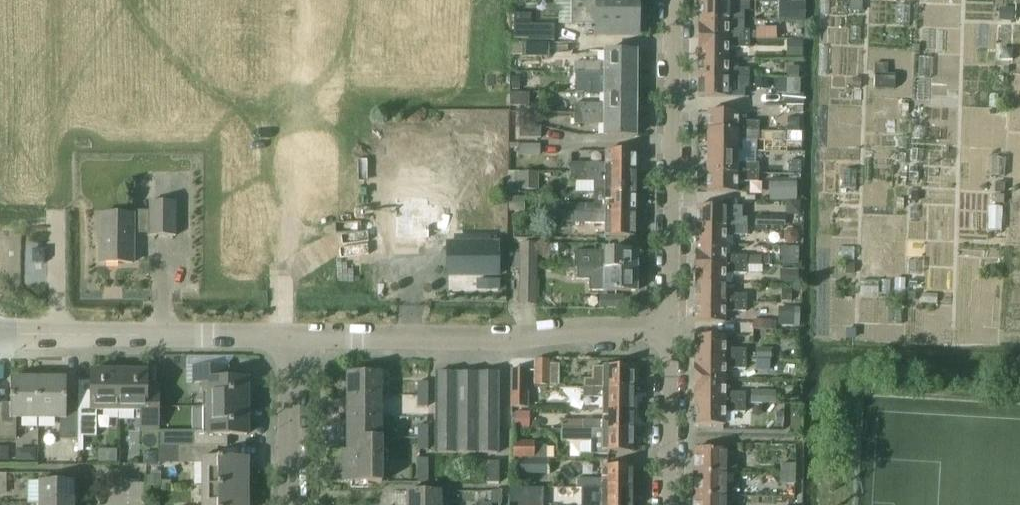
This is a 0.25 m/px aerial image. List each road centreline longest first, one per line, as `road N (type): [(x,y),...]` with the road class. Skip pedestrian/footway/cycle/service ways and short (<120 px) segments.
road 1 (residential): [(289,334),(505,339),(578,328),(669,330)]
road 2 (residential): [(671,0),(669,330)]
road 3 (residential): [(0,335),(289,334)]
road 4 (residential): [(669,330),(668,504)]
road 5 (residential): [(291,504),(289,334)]

